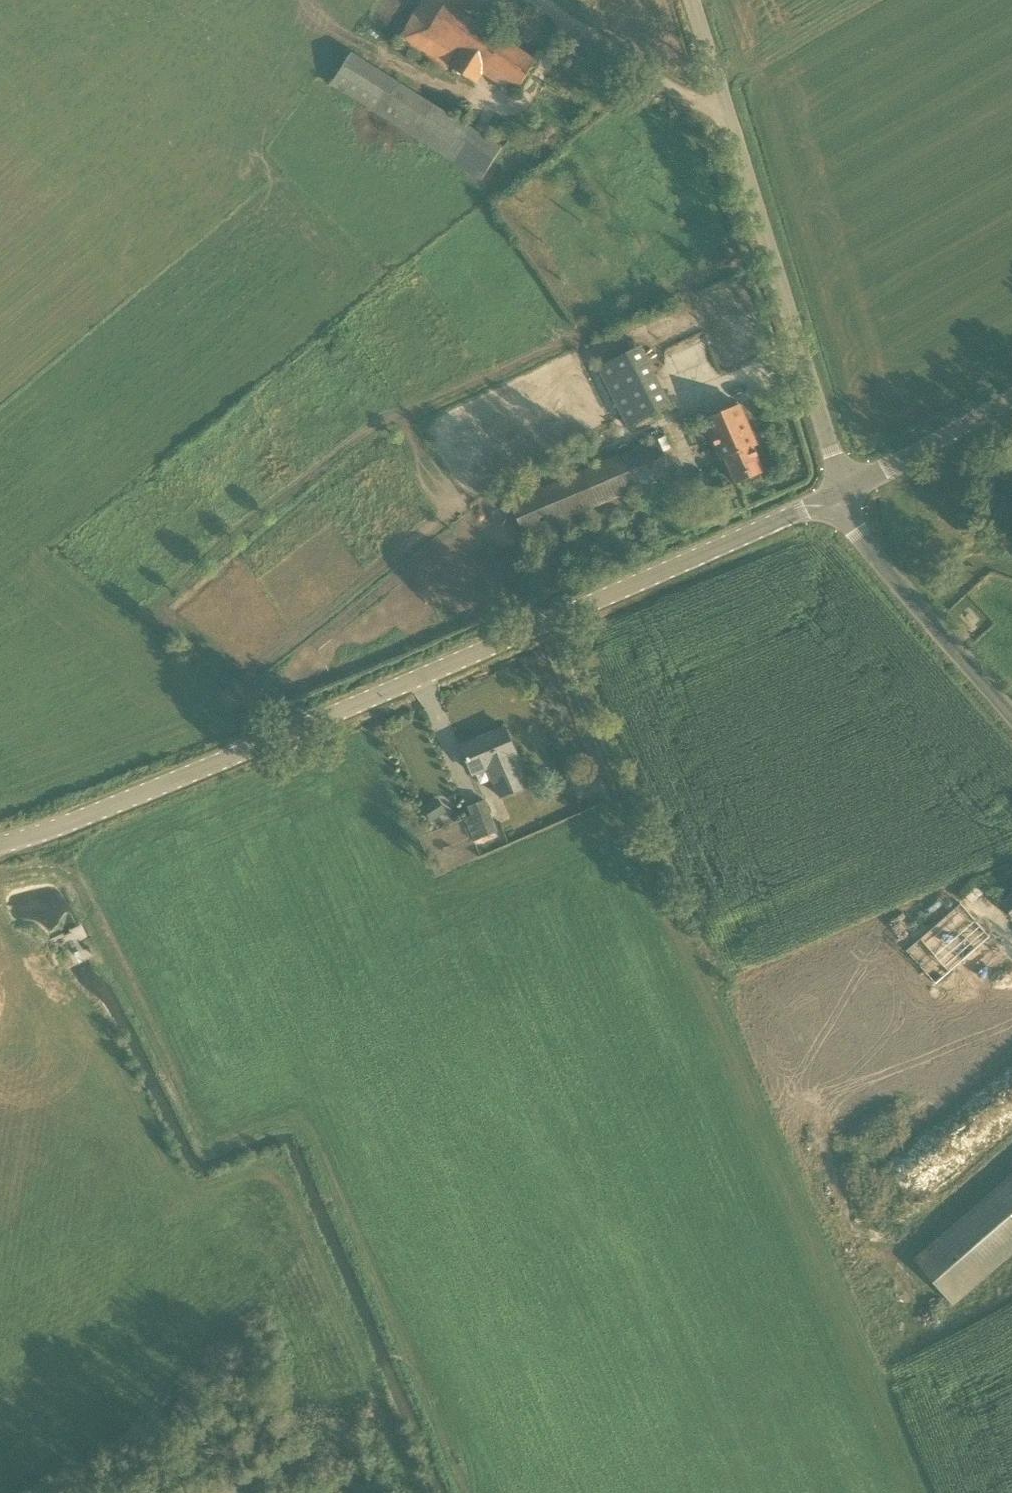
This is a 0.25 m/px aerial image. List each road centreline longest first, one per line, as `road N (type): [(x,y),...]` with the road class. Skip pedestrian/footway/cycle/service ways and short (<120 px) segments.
road 1 (unclassified): [(0,851),(845,496)]
road 2 (unclassified): [(845,496),(686,0)]
road 3 (unclassified): [(1011,714),(871,554),(845,496)]
road 4 (unclassified): [(845,496),(1011,408)]

